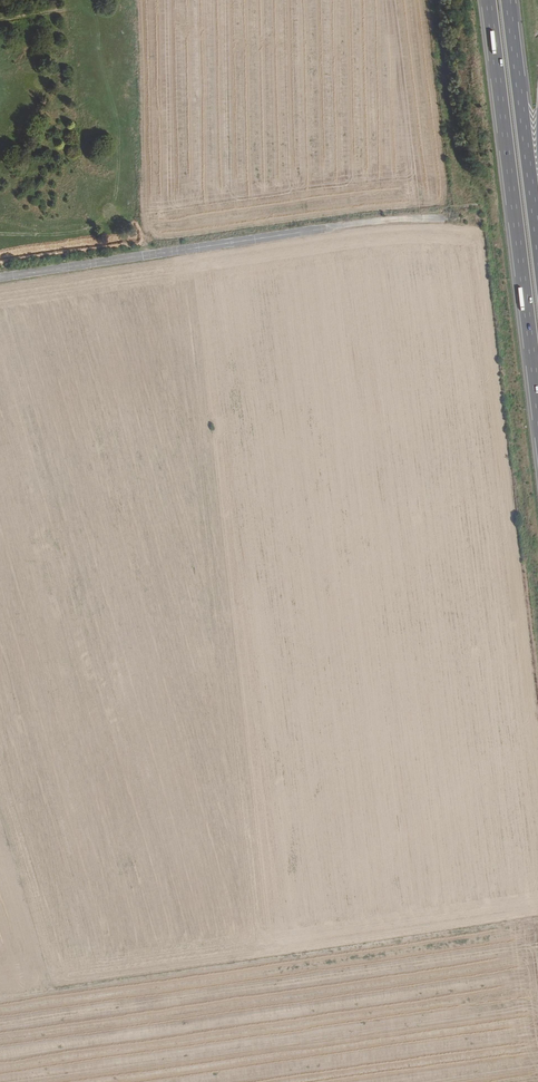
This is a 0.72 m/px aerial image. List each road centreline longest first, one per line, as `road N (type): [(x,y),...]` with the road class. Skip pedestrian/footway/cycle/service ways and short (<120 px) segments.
road 1 (unclassified): [(0,277),(436,219)]
road 2 (motorway): [(488,0),(537,405)]
road 3 (motorway): [(537,243),(508,0)]

